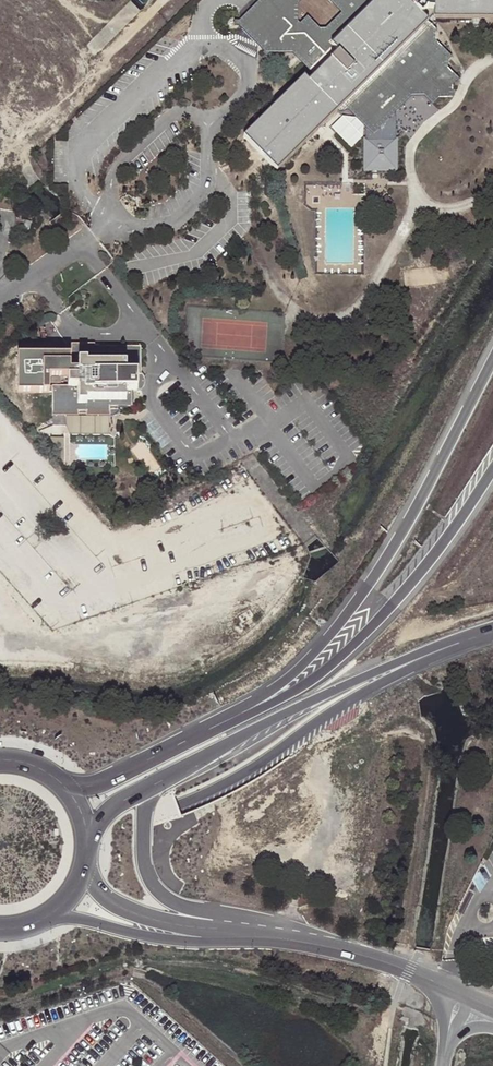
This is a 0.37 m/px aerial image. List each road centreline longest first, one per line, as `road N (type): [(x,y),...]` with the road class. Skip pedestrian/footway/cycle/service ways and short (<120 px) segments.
road 1 (primary): [(0,822),(103,819),(177,802),(259,763),(369,690),(492,633)]
road 2 (primary): [(492,358),(401,534),(334,630),(279,685),(181,743)]
road 3 (primary): [(492,469),(422,569),(320,675),(181,743)]
road 4 (primary): [(157,784),(313,700),(437,645),(492,631)]
road 5 (primary): [(284,933),(185,908),(152,883),(144,838),(157,784)]
road 6 (unclassified): [(46,918),(70,916),(183,942),(284,933)]
road 7 (unclassified): [(284,933),(133,913),(103,895),(85,867)]
road 8 (unclassified): [(284,933),(442,986)]
road 9 (primary): [(181,743),(98,784),(66,787)]

